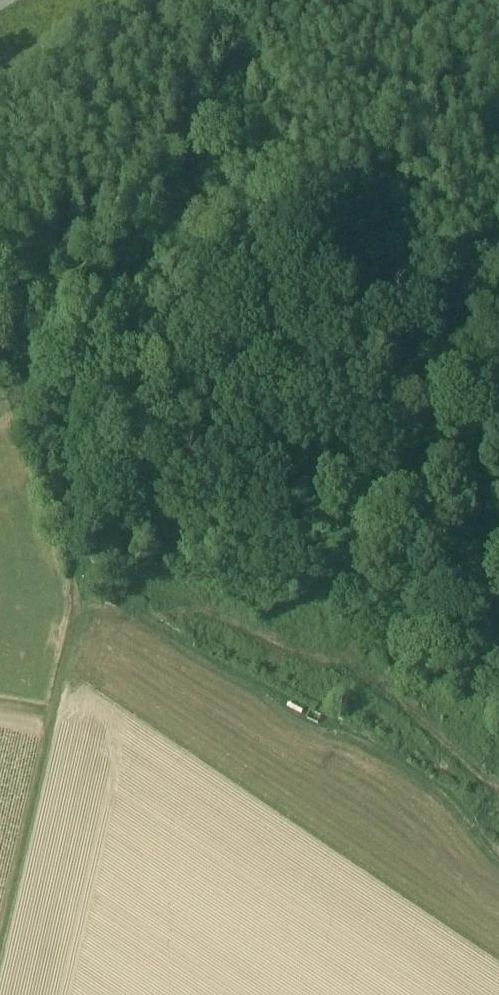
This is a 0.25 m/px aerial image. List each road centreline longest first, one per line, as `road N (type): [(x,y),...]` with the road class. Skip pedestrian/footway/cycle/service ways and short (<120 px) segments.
road 1 (track): [(0,994),(78,602),(33,420),(38,384),(64,342),(198,203),(224,120),(228,66),(204,0)]

